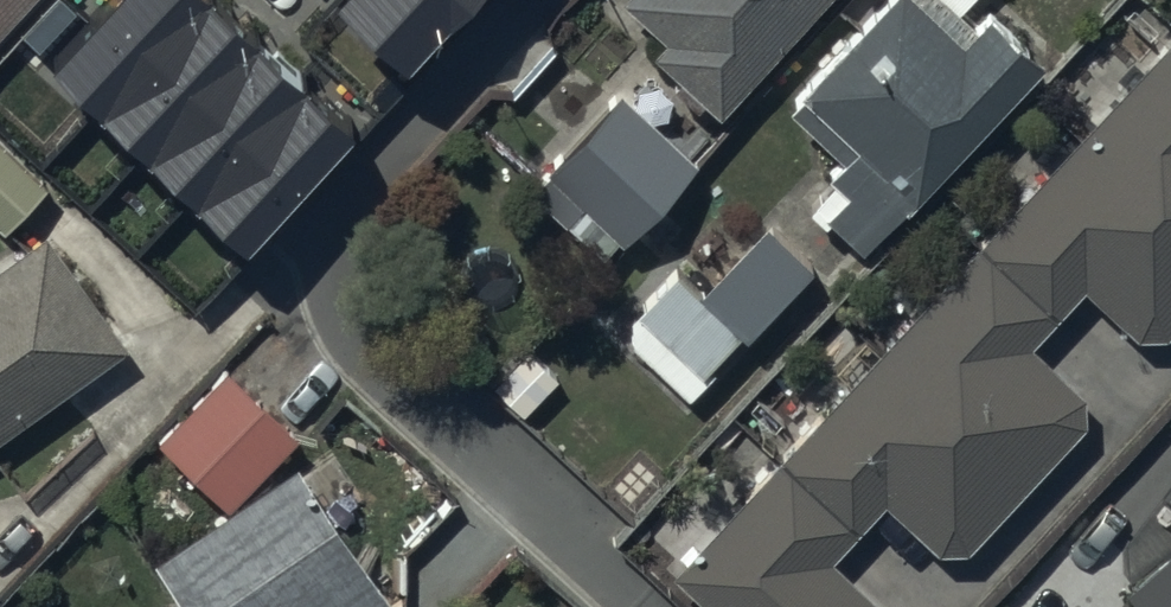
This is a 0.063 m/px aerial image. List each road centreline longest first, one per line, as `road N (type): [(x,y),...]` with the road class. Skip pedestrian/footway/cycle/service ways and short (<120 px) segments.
road 1 (residential): [(646,606),(384,357),(343,284),(336,245),(363,193),(535,0)]

